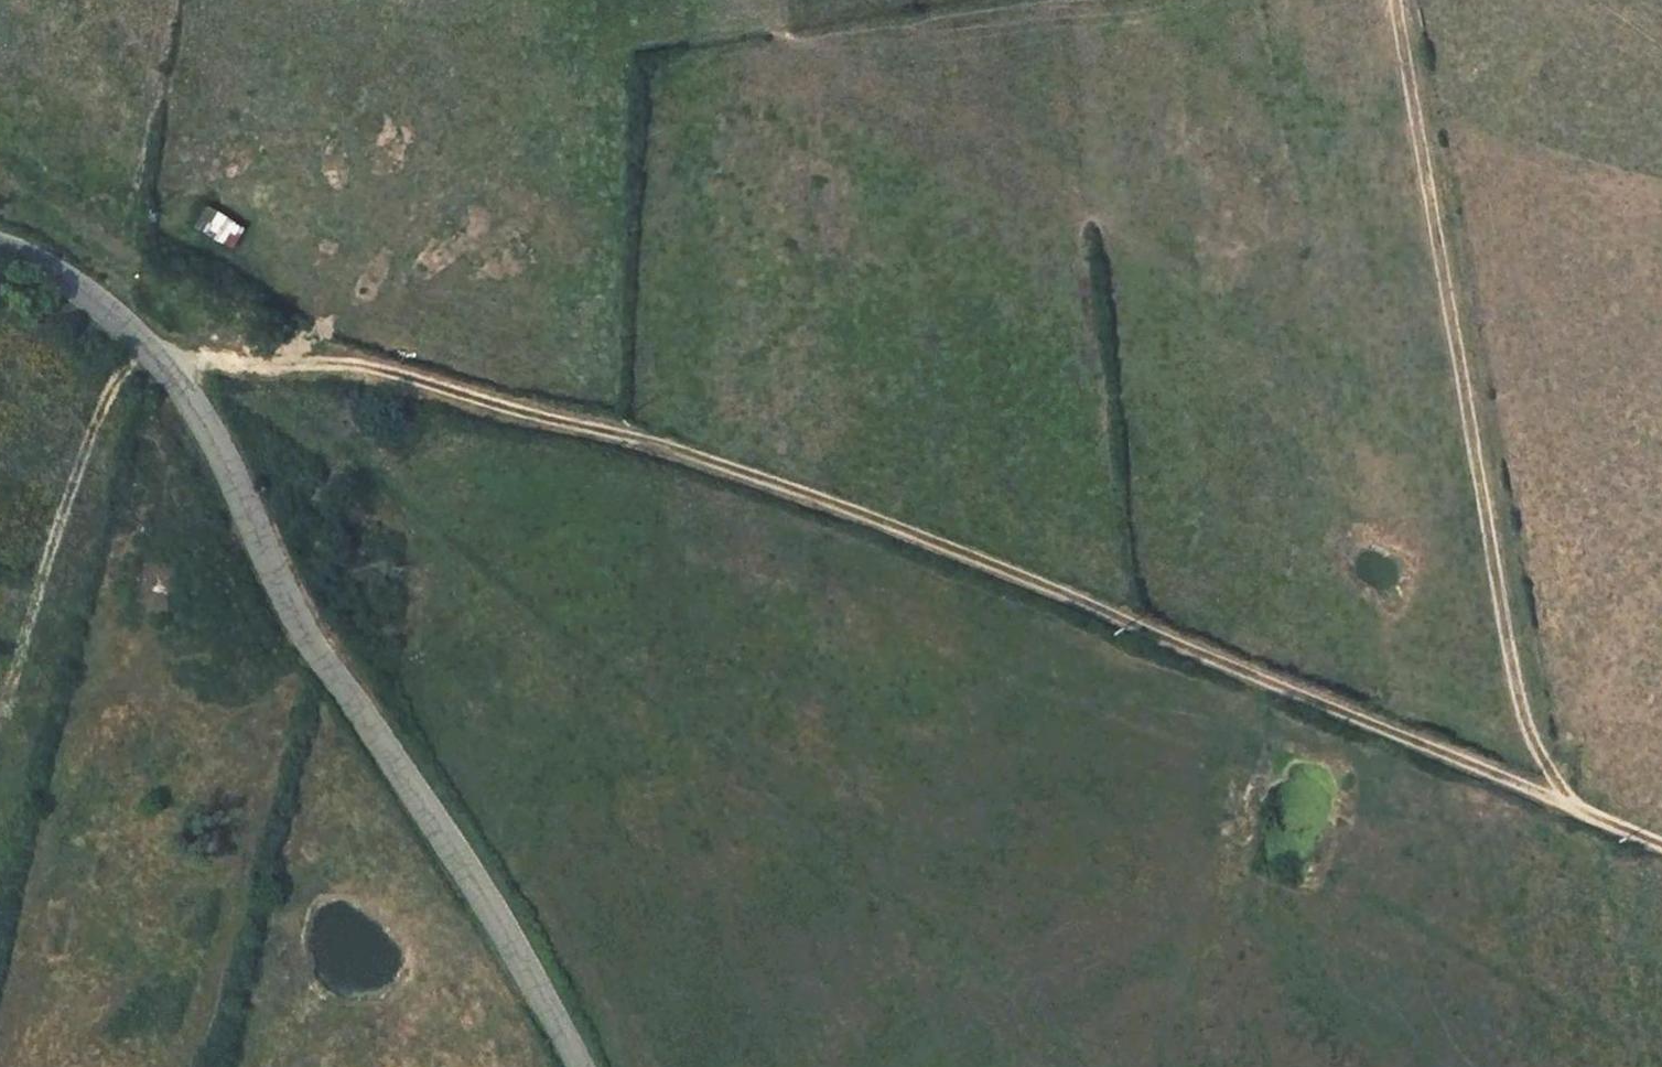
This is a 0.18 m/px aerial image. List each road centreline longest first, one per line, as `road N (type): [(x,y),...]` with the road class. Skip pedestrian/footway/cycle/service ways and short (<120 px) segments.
road 1 (track): [(166,367),(204,361),(253,378),(367,366),(666,446),(941,544),(1661,846)]
road 2 (unclassified): [(0,253),(90,295),(166,367),(342,689),(529,952),(577,1066)]

